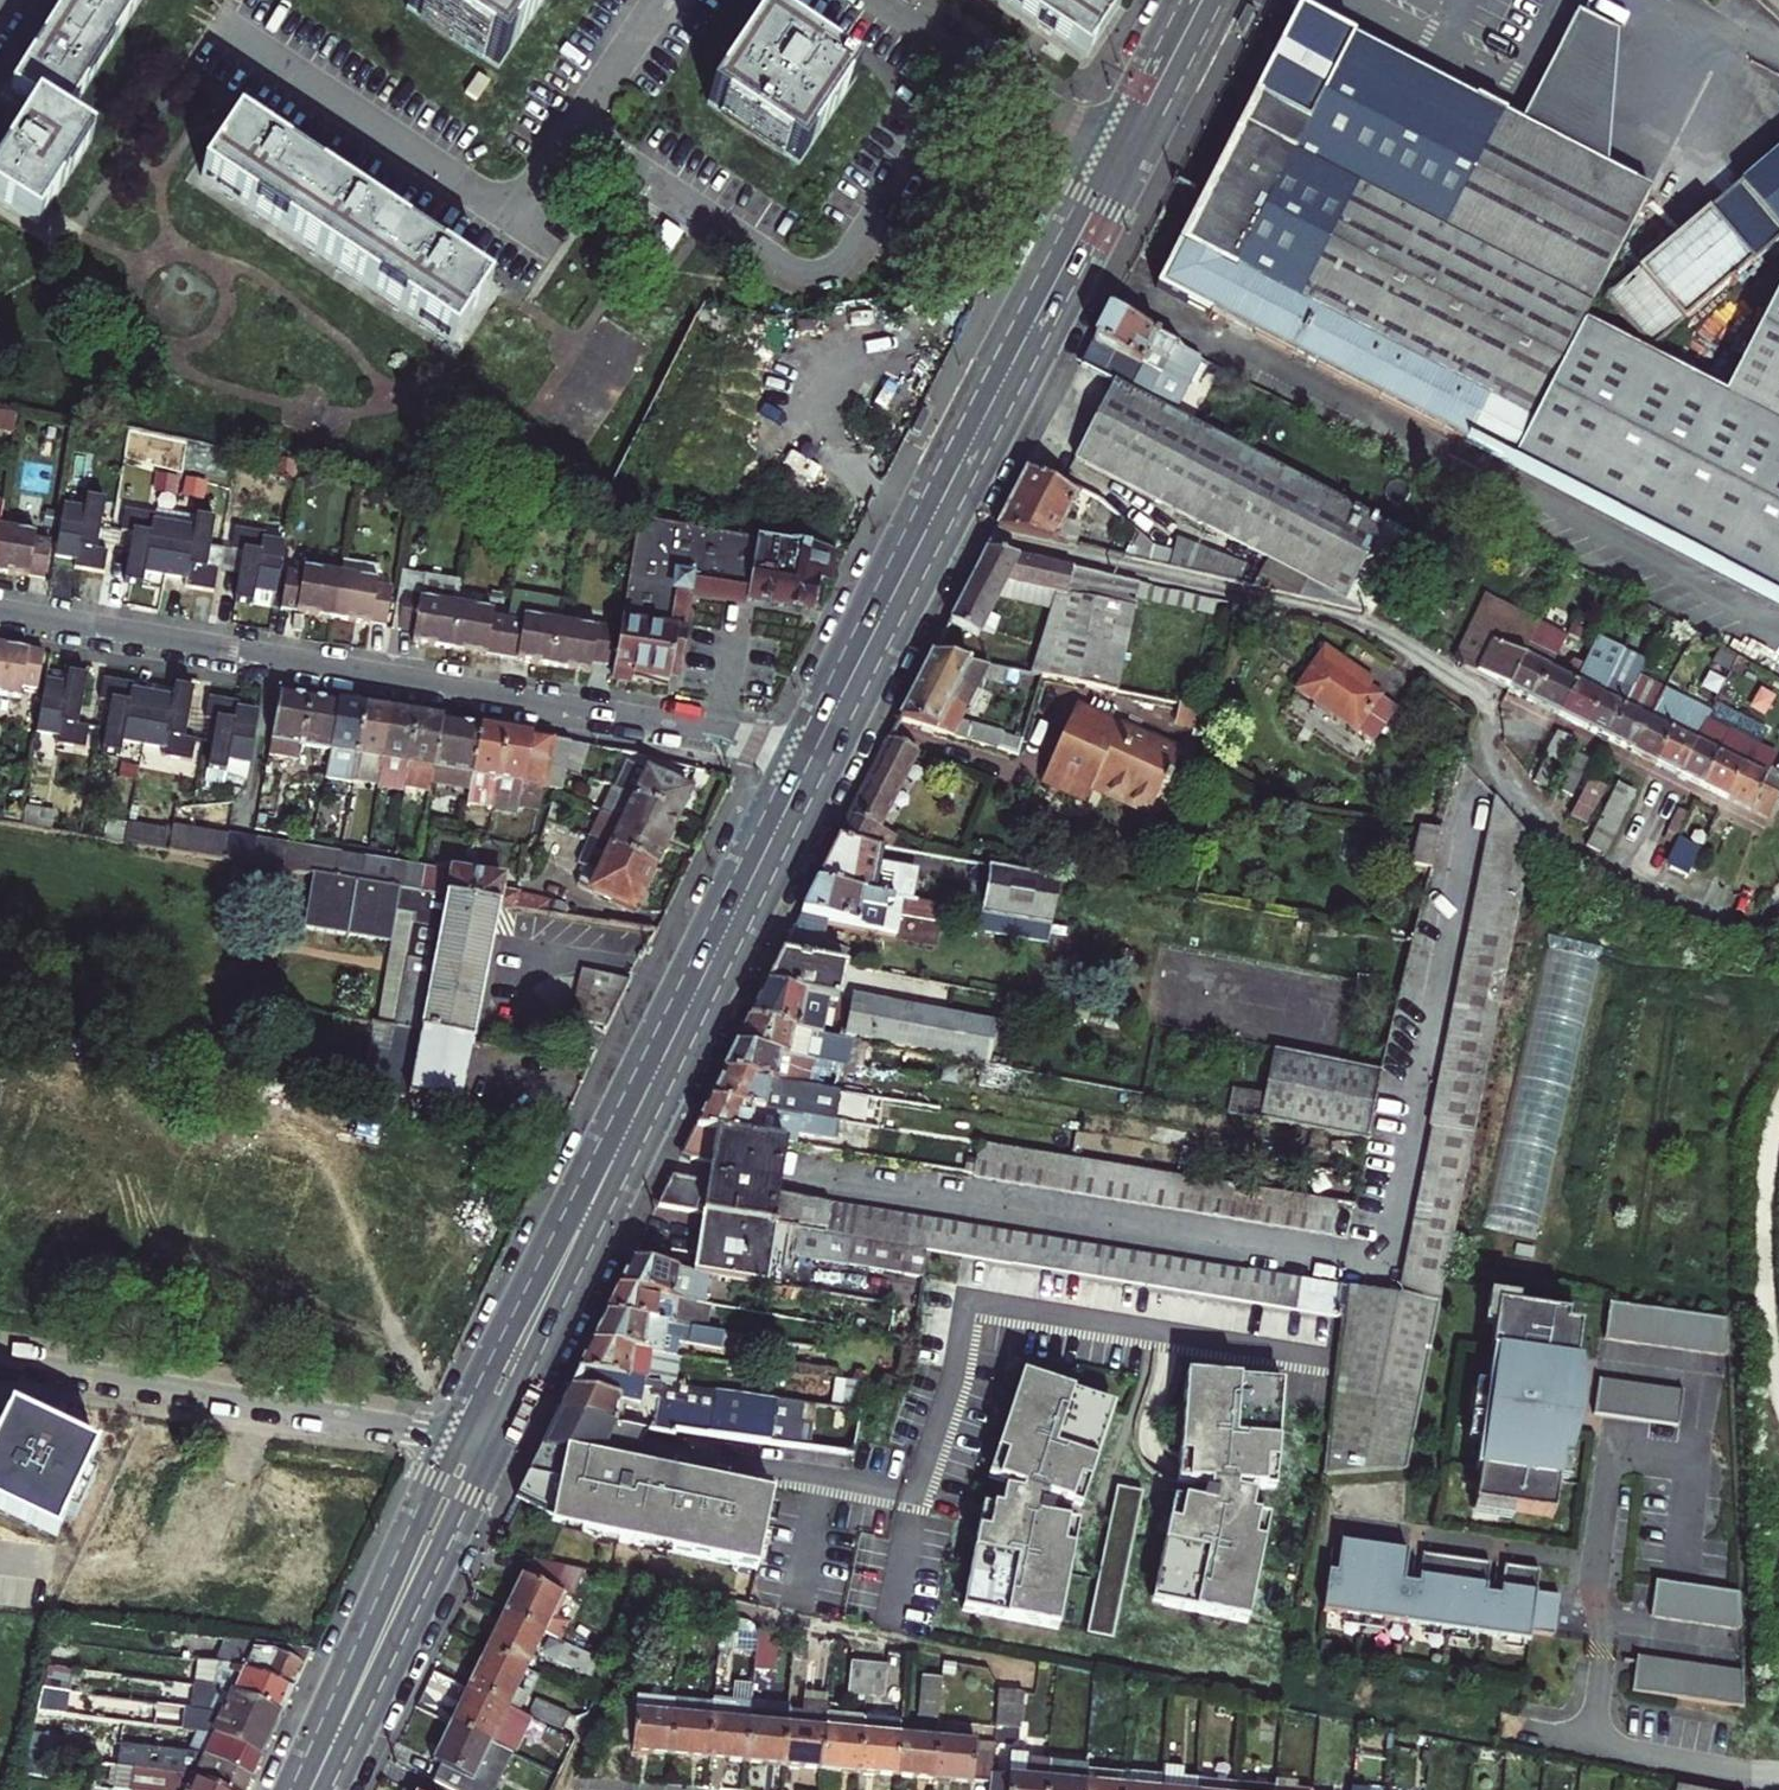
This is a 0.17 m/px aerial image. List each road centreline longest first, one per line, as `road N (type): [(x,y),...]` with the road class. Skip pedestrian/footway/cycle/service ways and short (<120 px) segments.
road 1 (residential): [(927,527),(1362,626),(1467,686),(1491,757),(1575,845),(1658,894),(1736,916)]
road 2 (residential): [(811,759),(712,731),(0,610)]
road 3 (residential): [(980,62),(851,257),(818,278),(789,272),(575,125)]
road 4 (residential): [(218,23),(512,219),(575,125)]
road 5 (residential): [(0,1359),(451,1439)]
road 6 (primary): [(1121,157),(927,527)]
road 7 (primary): [(651,1082),(547,1247),(451,1439)]
road 8 (primary): [(493,1454),(606,1216),(651,1082)]
road 9 (primary): [(313,1789),(380,1682),(493,1454)]
road 10 (primary): [(451,1439),(393,1563),(310,1789)]
road 11 (primary): [(811,759),(651,1082)]
road 12 (primary): [(927,527),(811,759)]
road 13 (residential): [(1530,1734),(1778,1777)]
road 14 (primary): [(1202,0),(1121,157)]
road 15 (residential): [(980,62),(1121,157)]
road 16 (residential): [(575,125),(659,0)]

